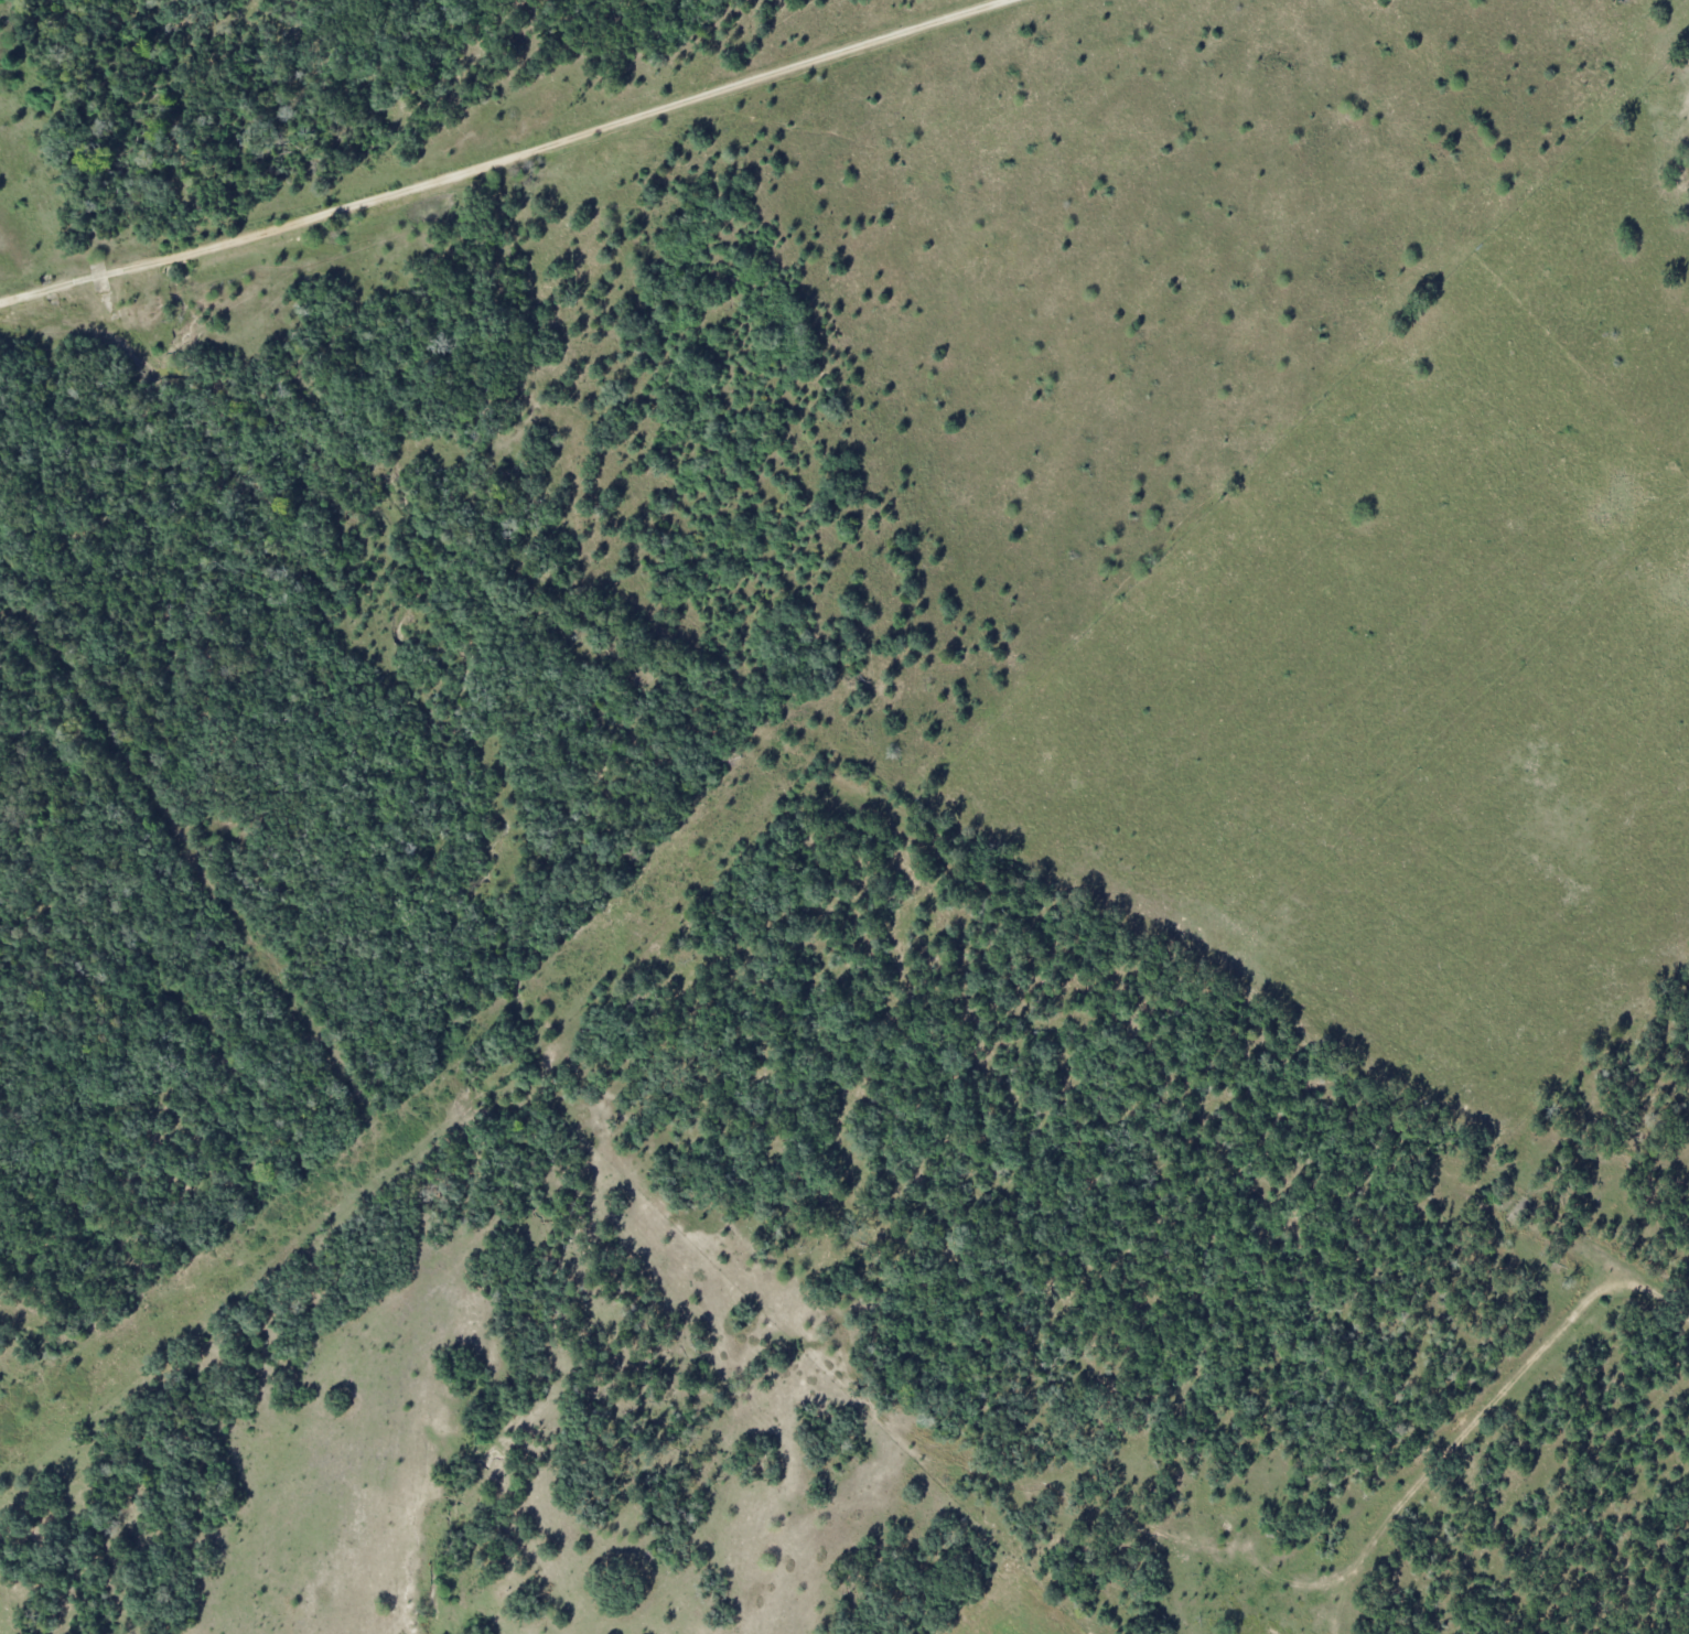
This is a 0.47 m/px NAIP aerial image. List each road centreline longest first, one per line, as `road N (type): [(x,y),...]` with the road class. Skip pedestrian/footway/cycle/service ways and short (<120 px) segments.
road 1 (track): [(1688,1300),(1682,1293),(1559,1324),(1378,1522),(1320,1633)]

